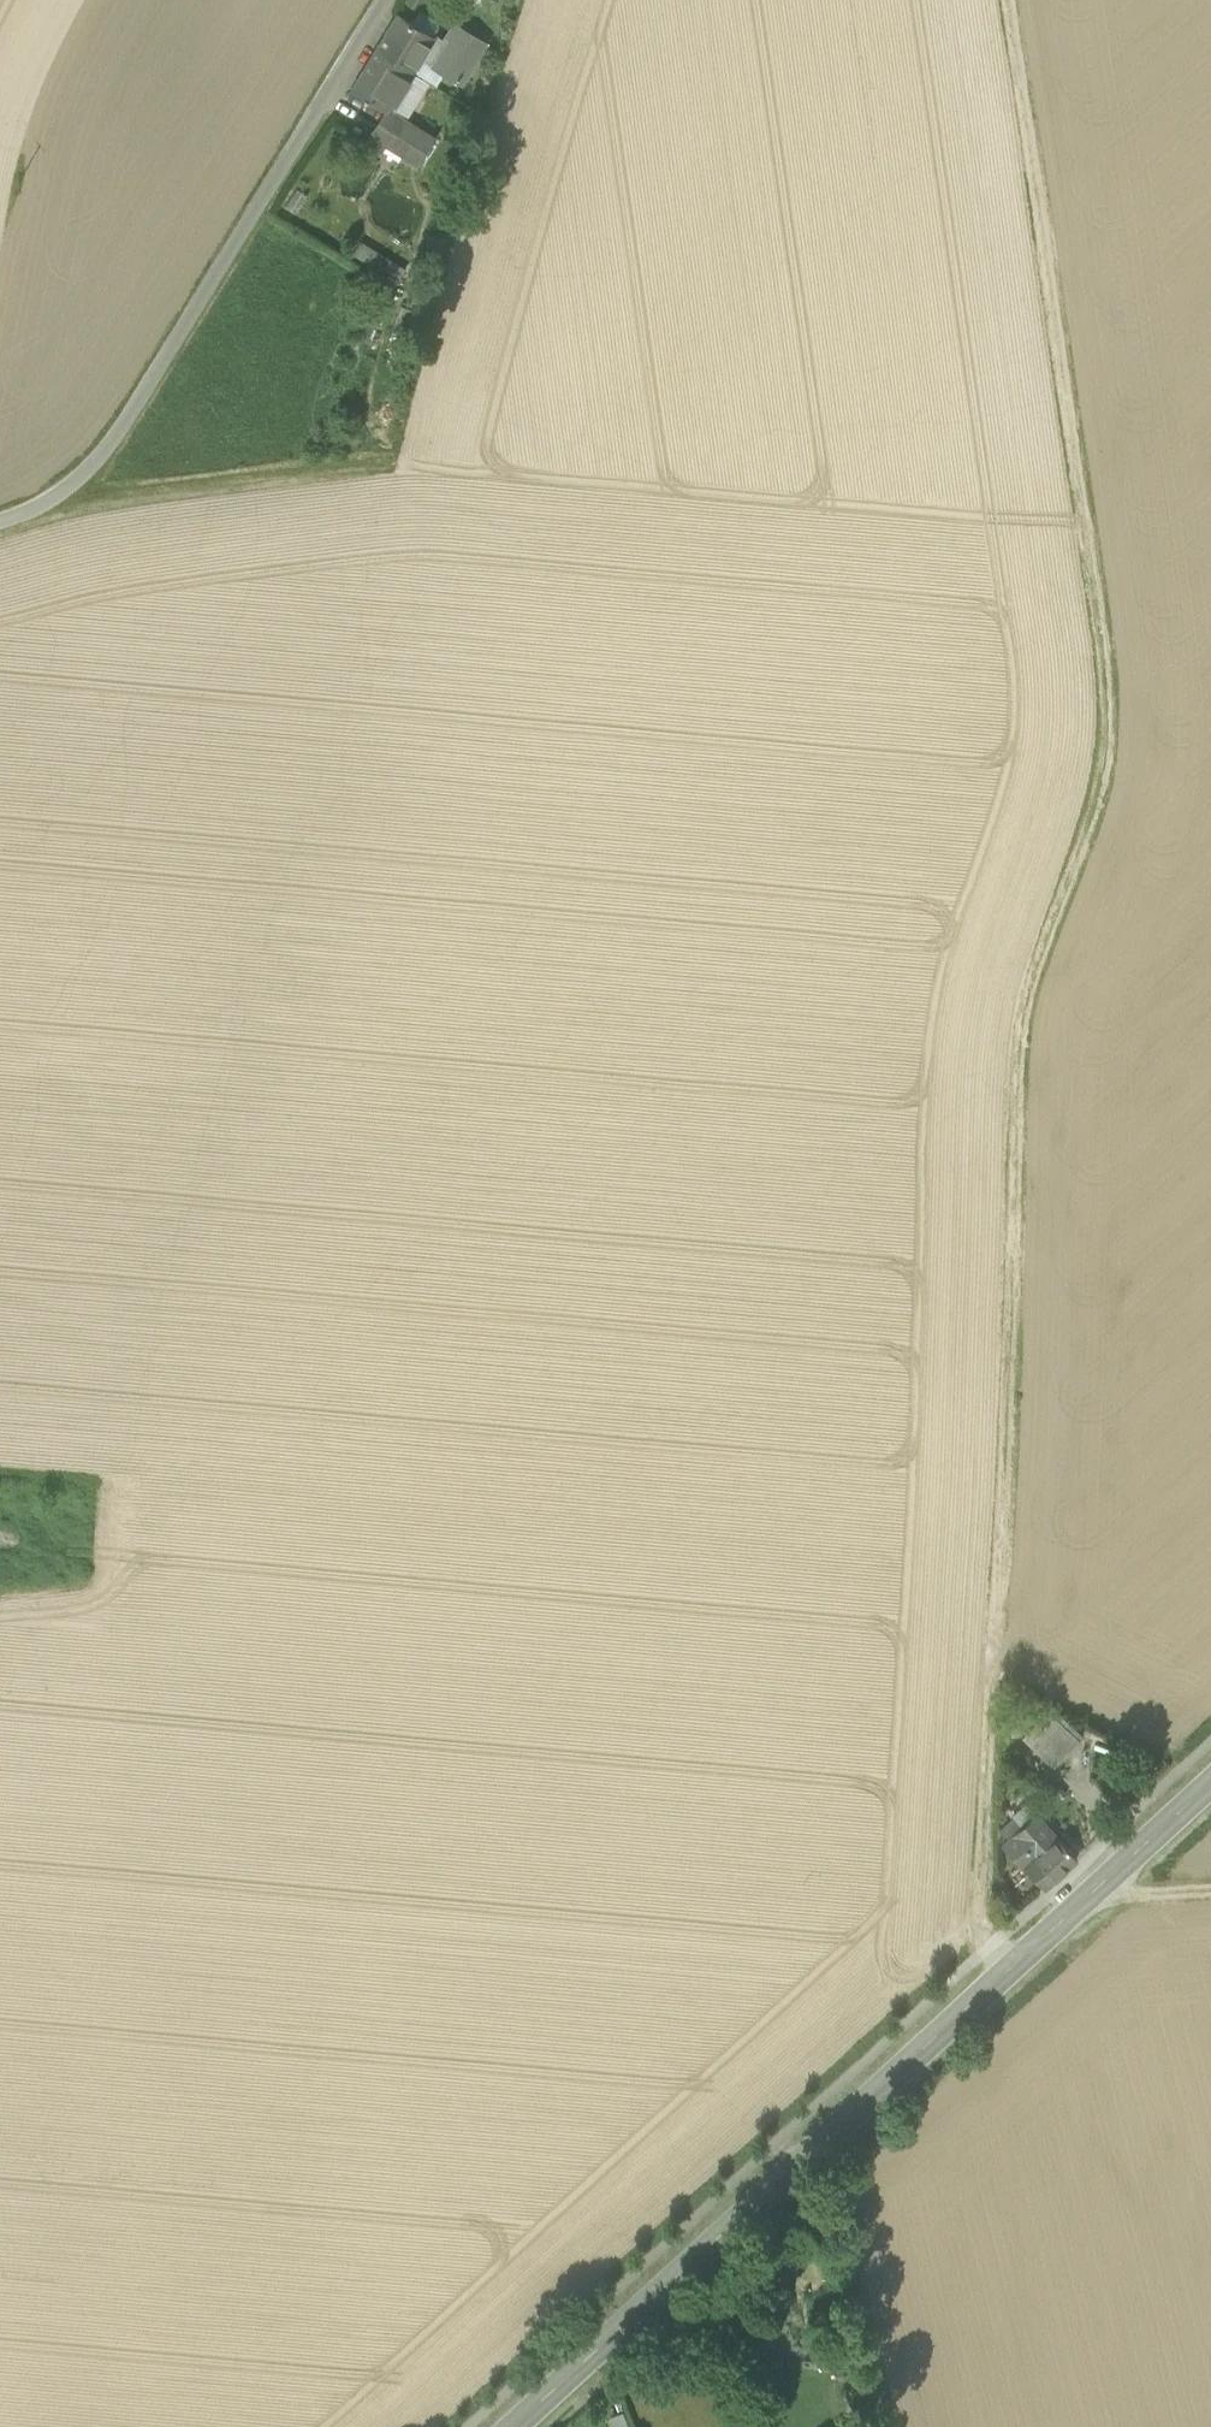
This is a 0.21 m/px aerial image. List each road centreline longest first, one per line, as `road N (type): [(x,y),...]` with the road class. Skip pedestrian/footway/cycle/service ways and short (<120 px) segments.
road 1 (track): [(1006,0),(1116,759),(1026,1014),(990,1949),(1006,1973)]
road 2 (tertiary): [(1210,1787),(513,2426)]
road 3 (unclassified): [(379,0),(96,456),(29,514),(0,520)]

